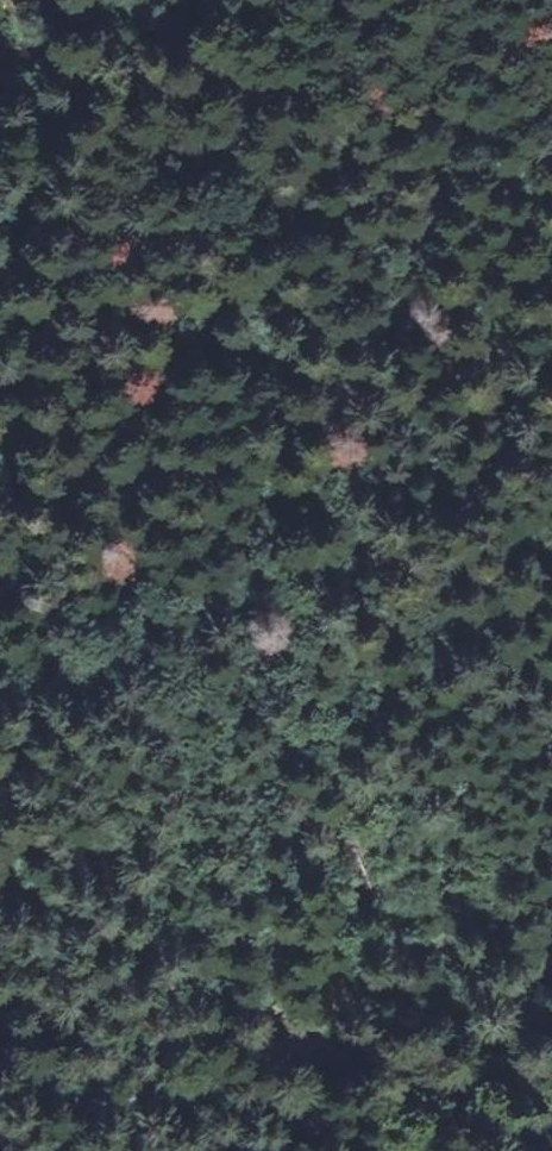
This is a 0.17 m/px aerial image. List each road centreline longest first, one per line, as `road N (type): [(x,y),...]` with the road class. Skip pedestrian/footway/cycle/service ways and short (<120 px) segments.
road 1 (track): [(551,509),(311,747),(275,822),(276,935),(299,1049),(167,1087)]
road 2 (track): [(445,1150),(299,1049),(174,943),(59,877),(0,792)]
road 3 (track): [(0,1070),(167,1087),(383,1150)]
road 4 (track): [(0,281),(25,127),(0,74)]

